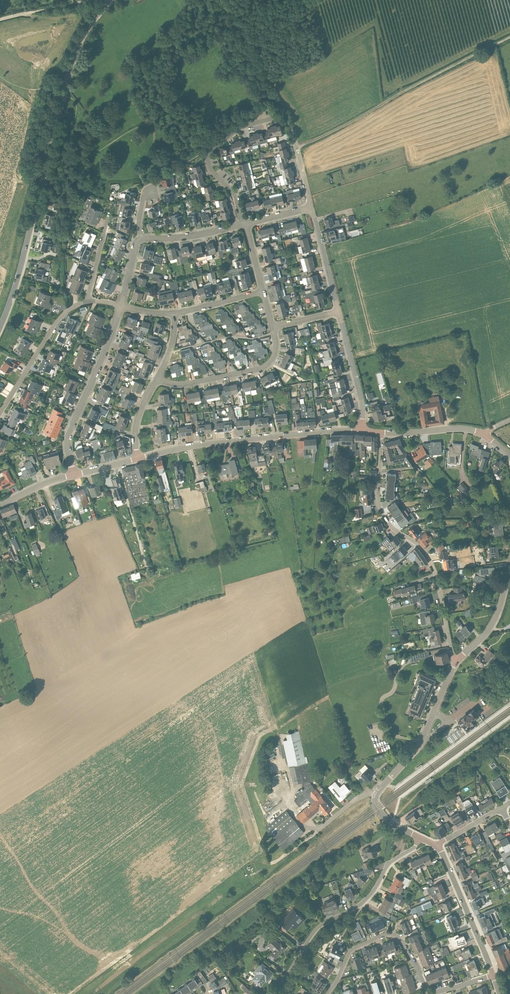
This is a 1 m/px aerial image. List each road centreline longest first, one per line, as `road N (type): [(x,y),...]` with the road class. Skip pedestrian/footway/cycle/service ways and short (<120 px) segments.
road 1 (tertiary): [(0,328),(75,51),(110,0)]
road 2 (residential): [(381,432),(379,503),(431,562),(456,661)]
road 3 (track): [(297,148),(509,38)]
road 4 (tertiary): [(138,459),(361,431)]
road 5 (tertiary): [(419,838),(388,821),(375,798),(420,746),(456,661)]
road 6 (residential): [(277,993),(315,930),(364,902),(387,865),(419,838)]
road 7 (residential): [(74,474),(68,437),(120,307)]
road 8 (residential): [(327,993),(349,952),(386,934),(399,939),(428,993)]
road 9 (residential): [(244,224),(209,153),(242,127),(276,118)]
road 10 (residential): [(158,377),(184,384),(259,370),(274,356),(272,328)]
road 11 (residential): [(0,413),(58,320),(89,302)]
road 12 (tertiary): [(493,975),(437,845)]
road 13 (residential): [(361,431),(339,312)]

